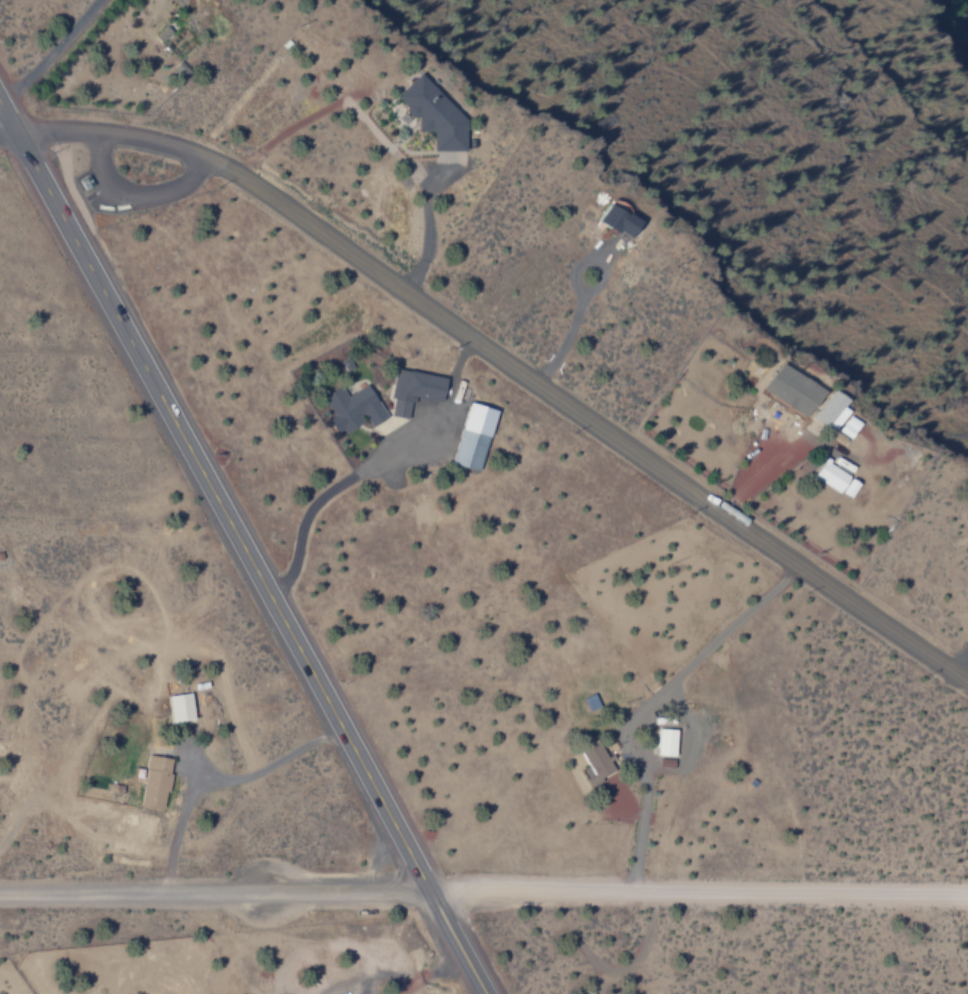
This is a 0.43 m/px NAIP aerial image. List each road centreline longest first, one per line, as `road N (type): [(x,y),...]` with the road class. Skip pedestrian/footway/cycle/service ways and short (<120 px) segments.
road 1 (residential): [(967,686),(230,174),(136,139),(11,135)]
road 2 (residential): [(967,890),(0,897)]
road 3 (tertiary): [(0,114),(422,891)]
road 4 (tertiary): [(485,993),(422,891)]

